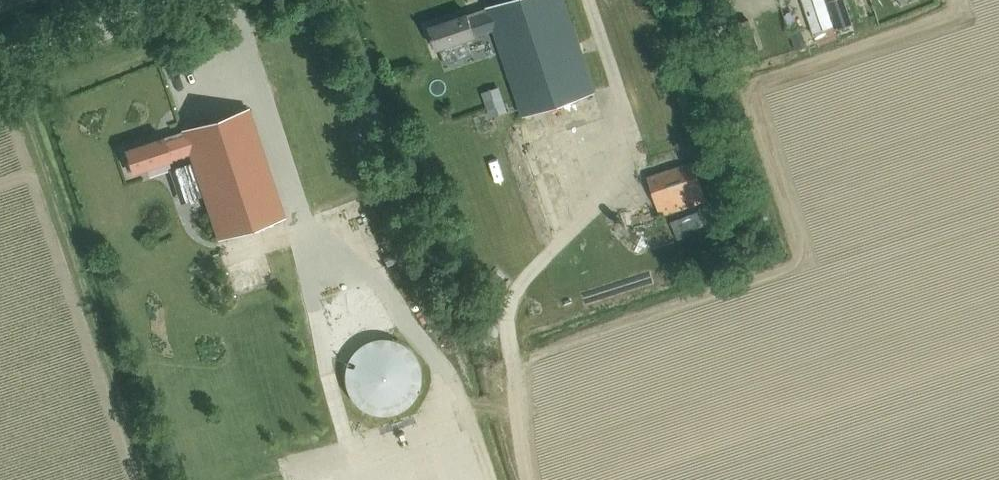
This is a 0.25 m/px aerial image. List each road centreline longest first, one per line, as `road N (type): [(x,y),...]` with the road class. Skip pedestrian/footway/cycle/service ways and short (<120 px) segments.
road 1 (unclassified): [(0,70),(173,0)]

